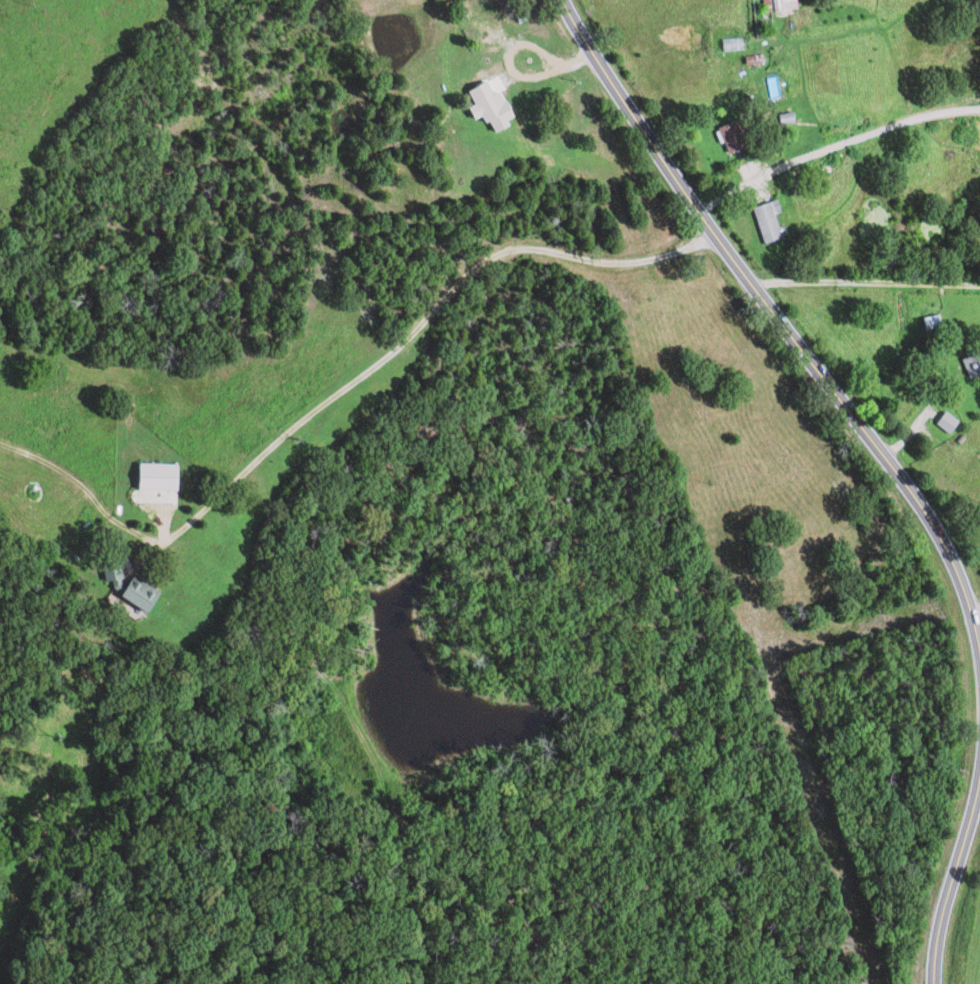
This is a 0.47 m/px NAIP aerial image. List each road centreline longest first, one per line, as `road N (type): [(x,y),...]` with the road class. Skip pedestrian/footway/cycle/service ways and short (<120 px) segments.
road 1 (secondary): [(979,641),(935,533),(847,398),(752,287),(561,0)]
road 2 (residential): [(752,287),(979,288)]
road 3 (secondary): [(935,983),(943,916),(979,785)]

